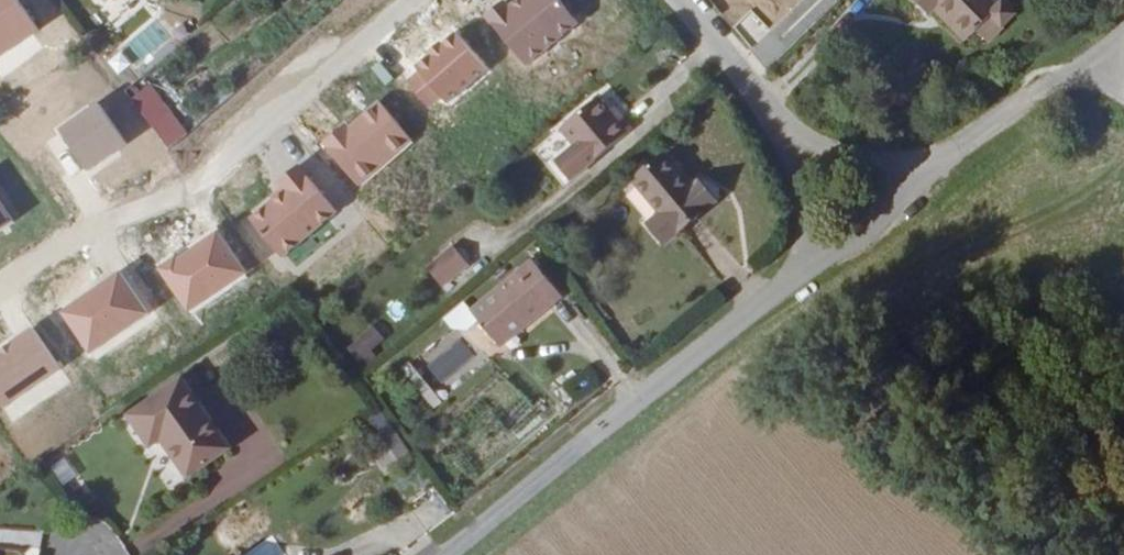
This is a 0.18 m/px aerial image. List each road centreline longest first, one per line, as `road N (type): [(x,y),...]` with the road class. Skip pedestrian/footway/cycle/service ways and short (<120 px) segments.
road 1 (residential): [(0,293),(130,216),(188,194),(404,0)]
road 2 (residential): [(790,266),(433,554)]
road 3 (residential): [(1104,70),(1037,85),(928,167)]
road 4 (residential): [(792,139),(680,0)]
road 5 (residential): [(928,167),(843,245),(790,266)]
road 6 (residential): [(928,167),(831,158),(792,139)]
road 7 (residential): [(790,266),(803,222),(792,139)]

